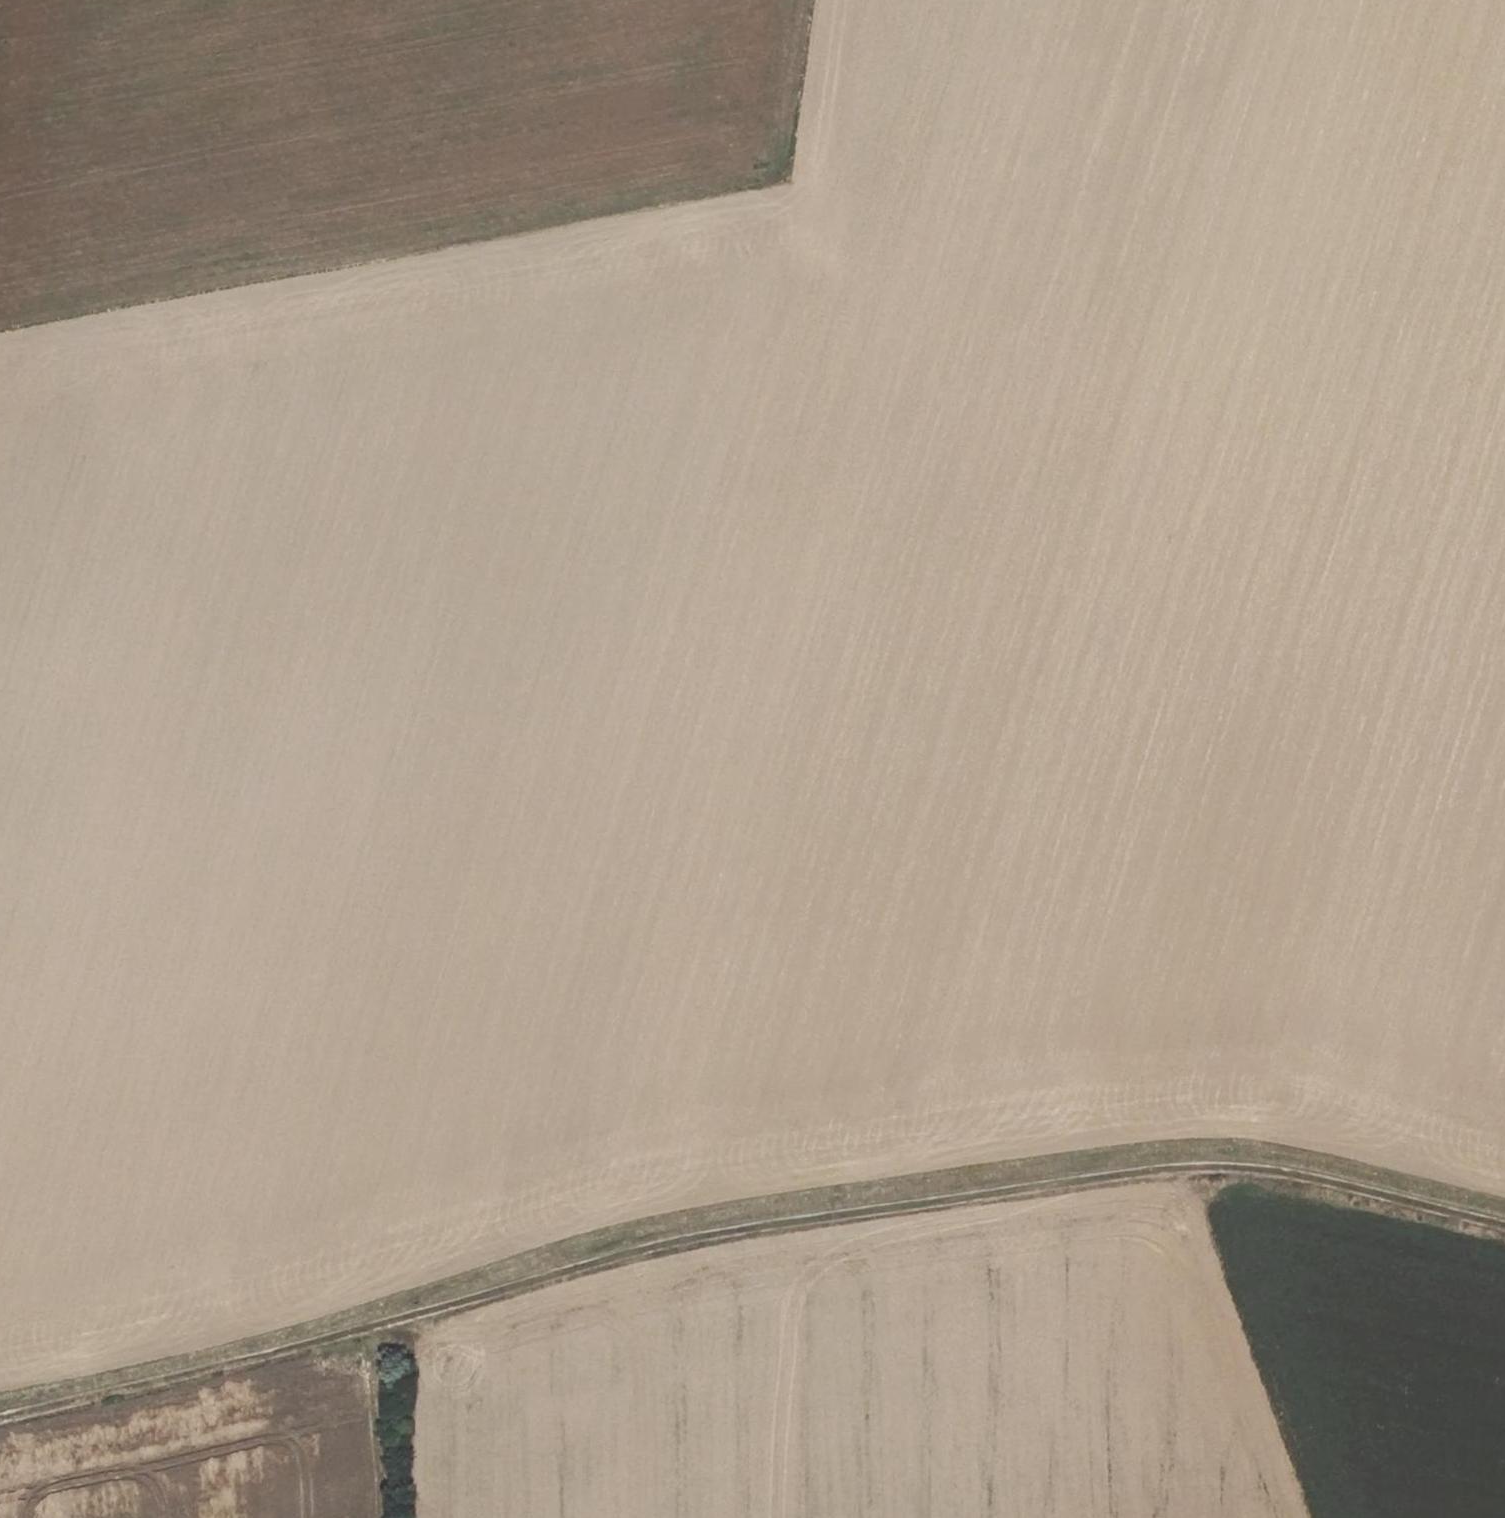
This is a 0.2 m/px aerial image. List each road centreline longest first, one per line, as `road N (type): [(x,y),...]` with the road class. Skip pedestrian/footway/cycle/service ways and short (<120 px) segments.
road 1 (track): [(0,1416),(185,1380),(683,1238),(1151,1168),(1250,1167),(1504,1225)]

